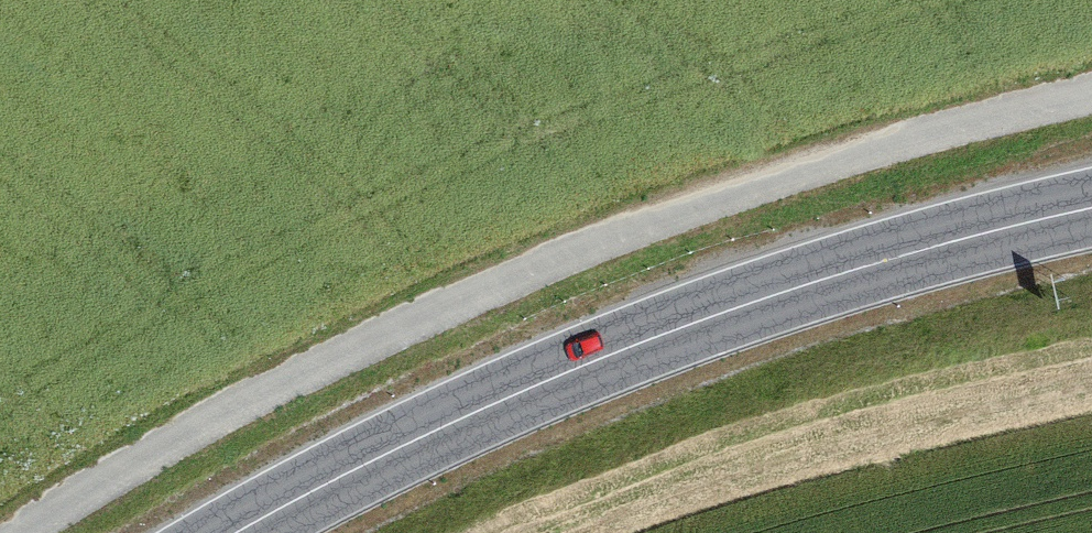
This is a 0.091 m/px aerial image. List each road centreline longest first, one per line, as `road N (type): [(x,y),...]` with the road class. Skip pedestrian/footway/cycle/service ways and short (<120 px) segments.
road 1 (track): [(34,532),(192,430),(415,319),(659,220),(897,142),(1091,92)]
road 2 (primary): [(1091,208),(817,280),(672,330),(539,382),(238,532)]

